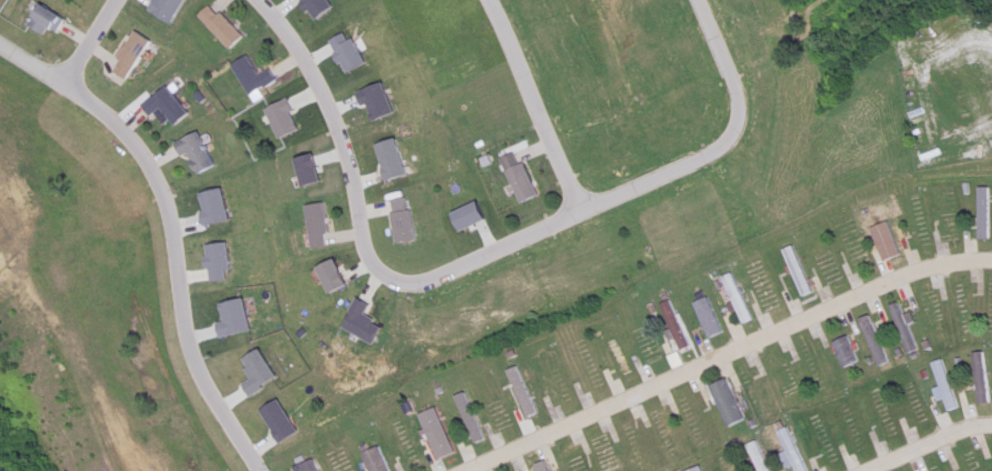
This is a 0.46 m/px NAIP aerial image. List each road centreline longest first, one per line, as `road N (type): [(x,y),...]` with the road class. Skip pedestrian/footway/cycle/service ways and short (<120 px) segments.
road 1 (residential): [(457,470),(890,281),(991,260)]
road 2 (residential): [(580,212),(416,279),(388,281),(364,261),(340,145),(308,67),(255,0)]
road 3 (residential): [(56,77),(88,99),(142,169),(178,337),(200,391),(249,470)]
road 4 (residential): [(693,0),(734,91),(736,117),(724,145),(580,212)]
road 5 (residential): [(487,0),(580,212)]
road 6 (residential): [(867,470),(991,428)]

